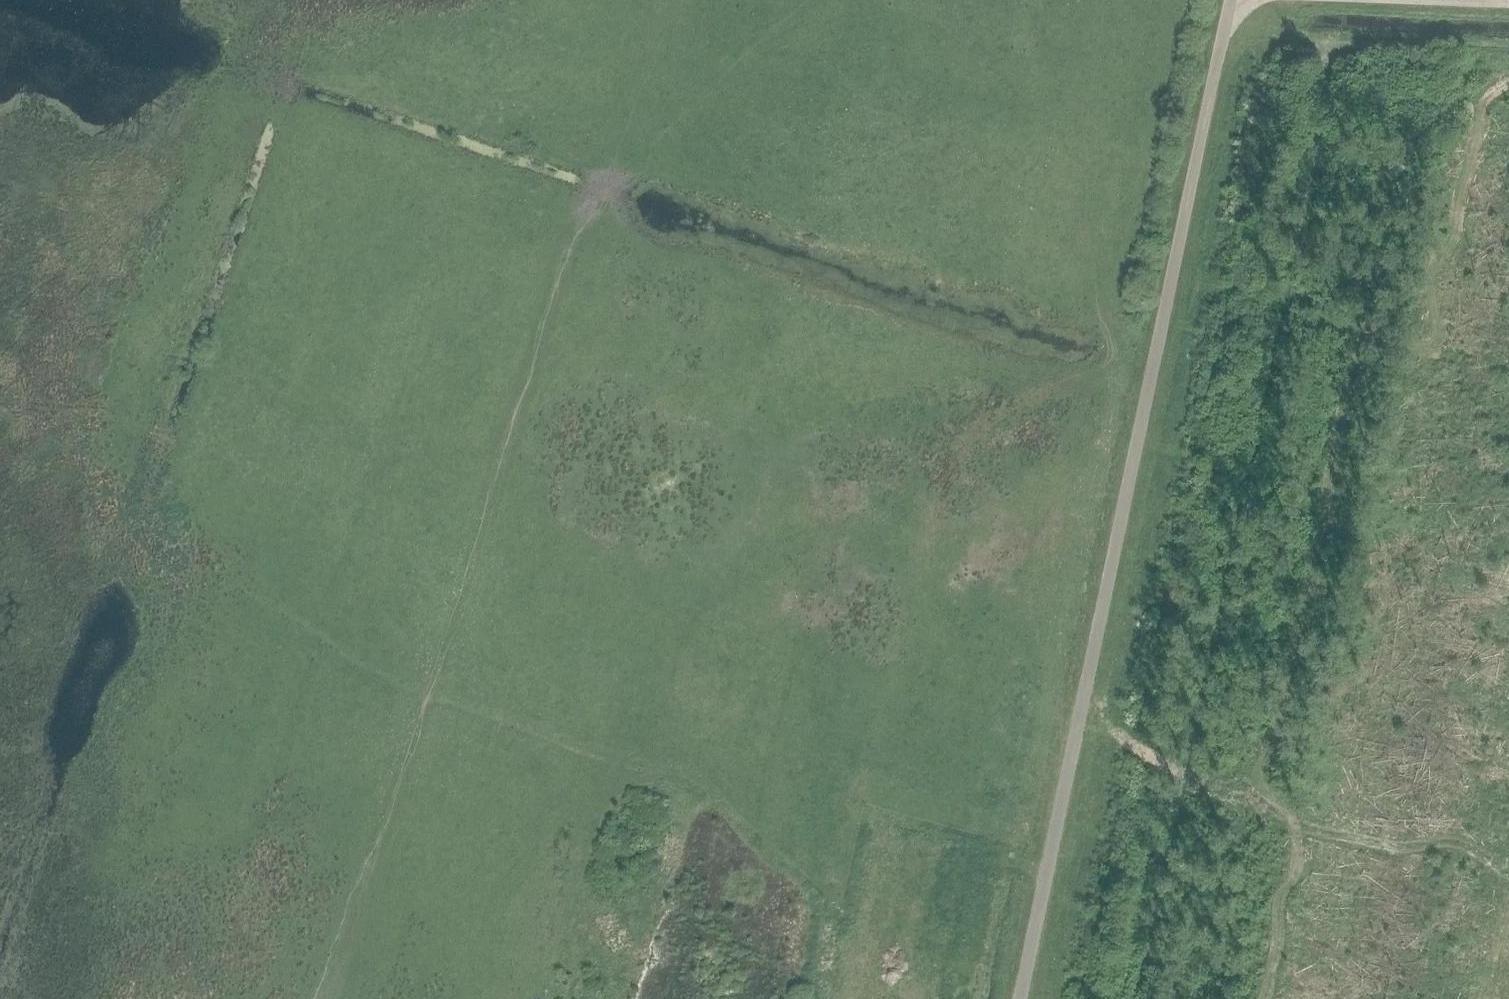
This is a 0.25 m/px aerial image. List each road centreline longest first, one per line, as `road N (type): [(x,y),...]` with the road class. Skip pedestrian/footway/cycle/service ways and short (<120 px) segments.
road 1 (unclassified): [(1019,998),(1230,0)]

